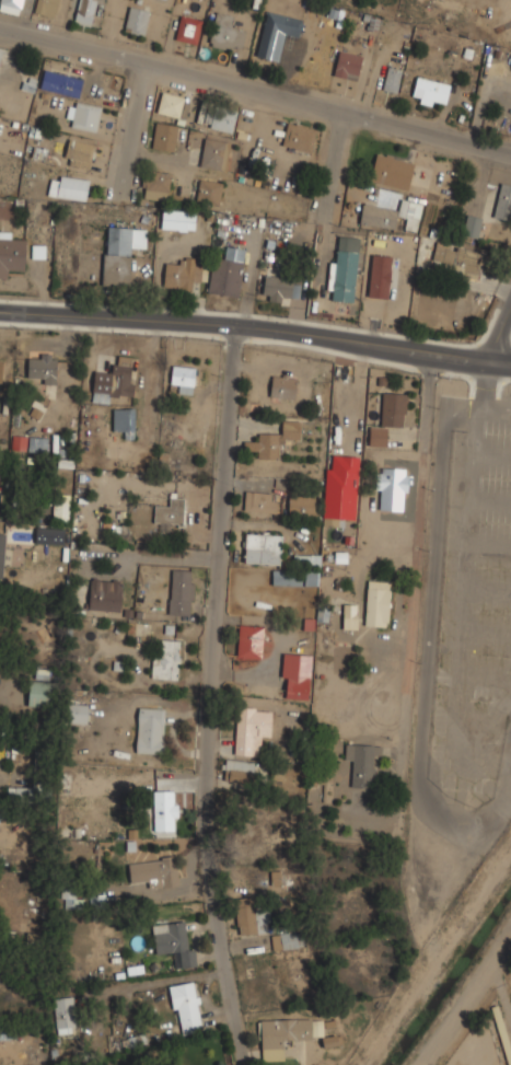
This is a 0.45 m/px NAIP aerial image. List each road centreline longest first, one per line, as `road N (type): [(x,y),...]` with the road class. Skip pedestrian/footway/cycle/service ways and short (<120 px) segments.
road 1 (residential): [(230,332),(207,826),(210,901),(248,1064)]
road 2 (residential): [(510,151),(0,21)]
road 3 (residential): [(404,860),(430,358)]
road 4 (secondary): [(0,314),(230,332),(486,364)]
road 5 (residential): [(510,945),(426,1064)]
road 6 (residential): [(151,59),(118,189)]

